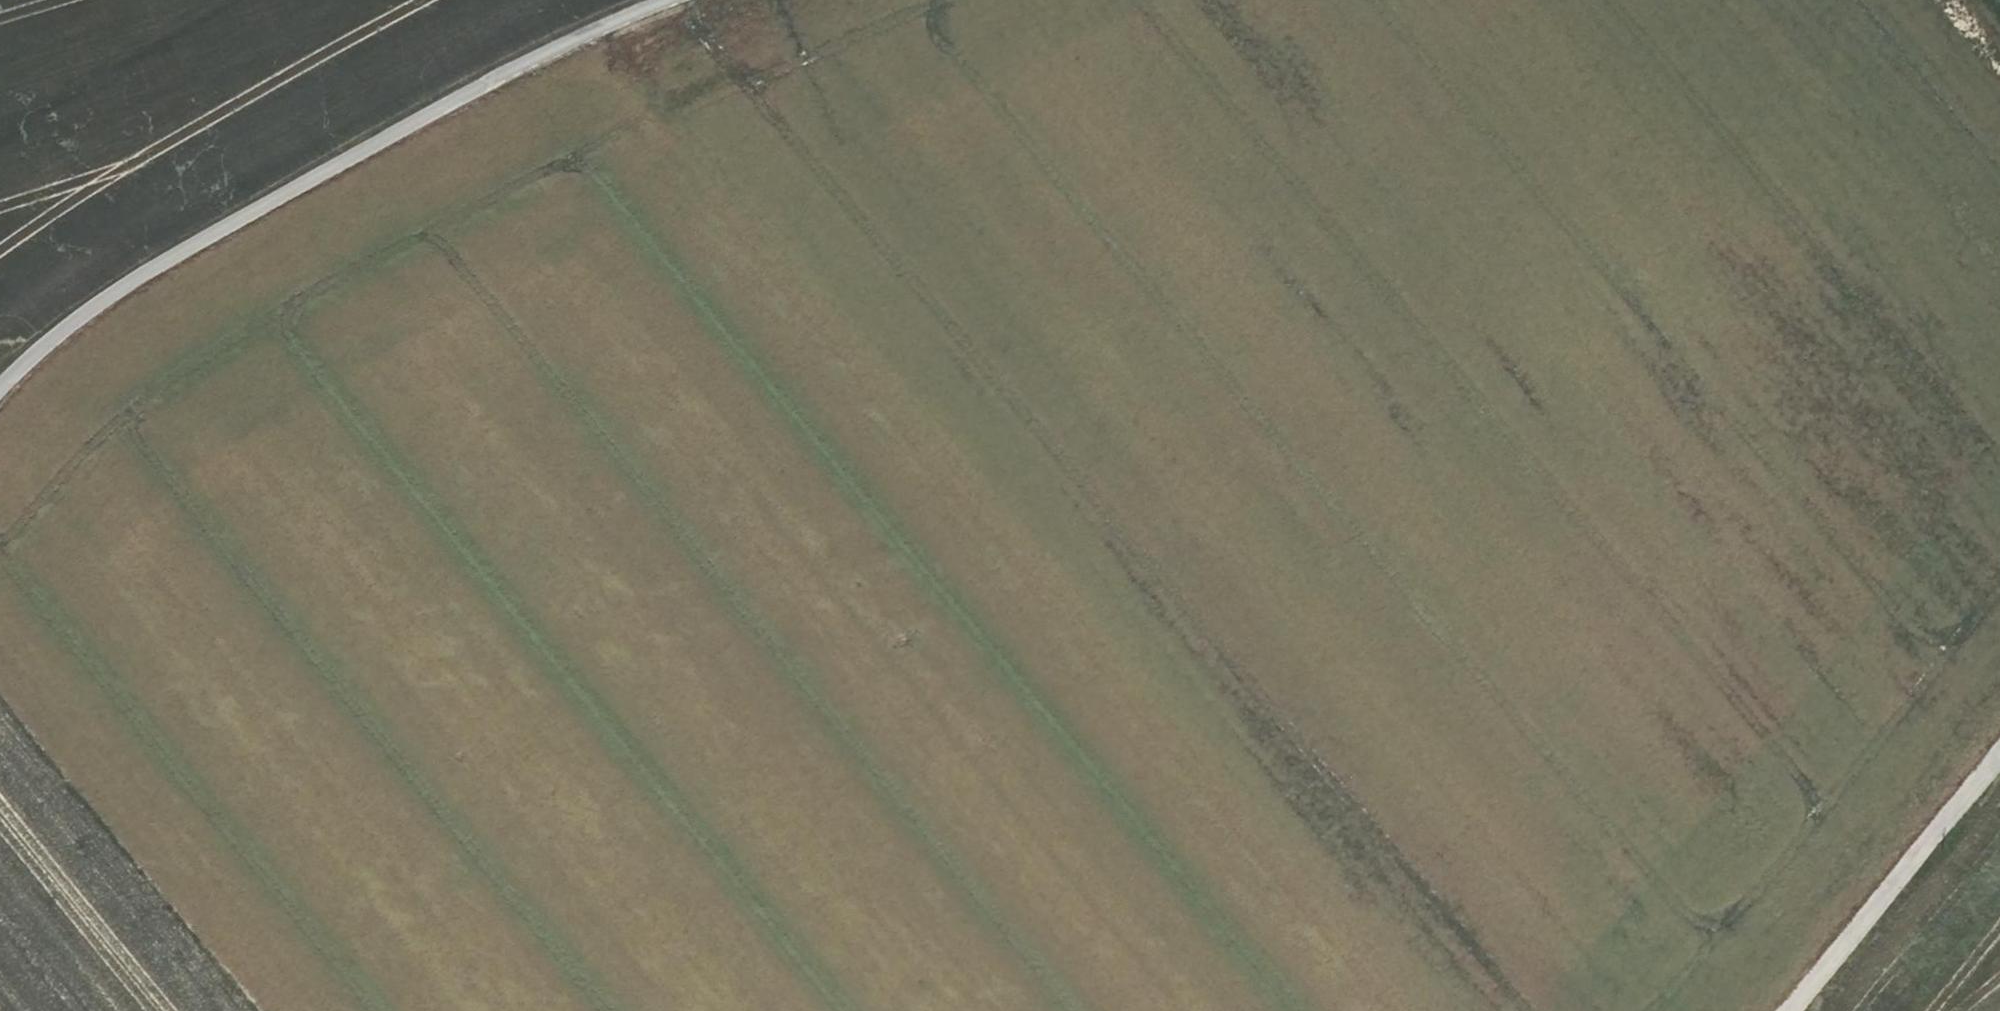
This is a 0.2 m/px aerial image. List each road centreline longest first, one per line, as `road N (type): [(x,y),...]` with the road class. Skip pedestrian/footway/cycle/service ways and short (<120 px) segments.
road 1 (residential): [(0,395),(68,326),(471,91),(696,0)]
road 2 (track): [(1999,746),(1778,1010)]

